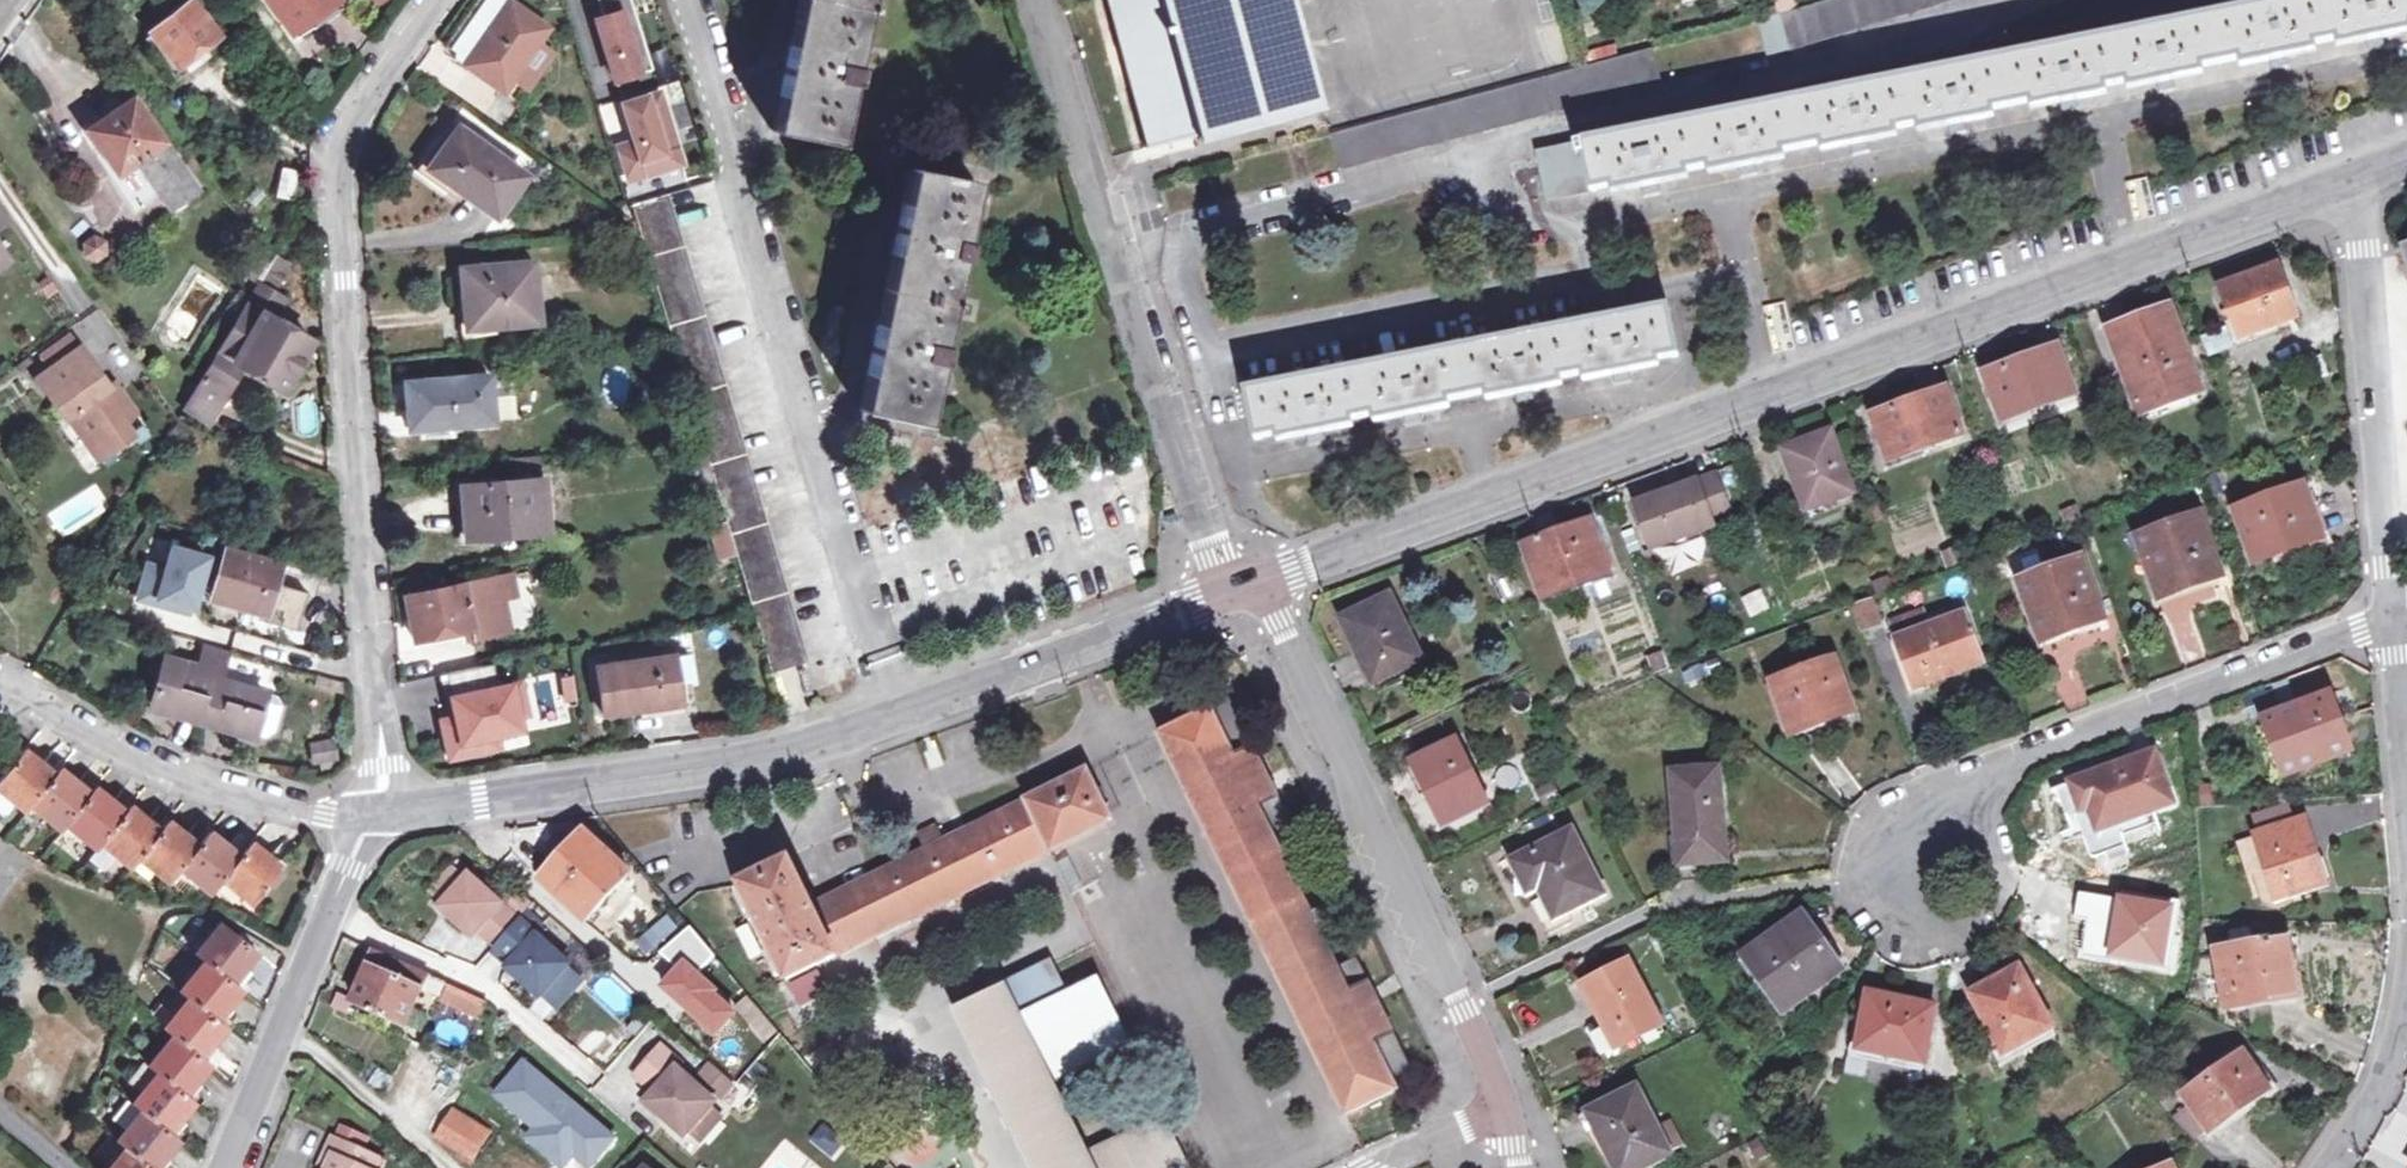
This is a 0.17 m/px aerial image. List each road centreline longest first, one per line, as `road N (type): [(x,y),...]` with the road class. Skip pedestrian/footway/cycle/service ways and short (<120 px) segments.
road 1 (tertiary): [(2348,183),(1257,584)]
road 2 (tertiary): [(1226,594),(784,754),(361,814)]
road 3 (tertiary): [(361,814),(373,769),(331,154),(433,0)]
road 4 (unclassified): [(1226,594),(1033,0)]
road 5 (tertiary): [(1257,584),(1504,1103)]
road 6 (residential): [(2385,616),(2012,749),(1948,805)]
road 7 (residential): [(2385,616),(2366,306),(2348,183)]
road 8 (residential): [(361,814),(175,774),(0,679)]
road 9 (tertiary): [(361,814),(222,1167)]
road 10 (residential): [(1873,888),(1900,921),(1921,929),(1943,929),(1981,908),(1996,868),(1993,846),(1982,827),(1948,805)]
road 11 (residential): [(2332,1167),(2396,1076),(2406,993)]
road 12 (unclassified): [(1371,1167),(1504,1103)]
road 13 (residential): [(2406,760),(2385,616)]
road 14 (residential): [(1948,805),(1910,808),(1881,830),(1869,866),(1873,888)]

